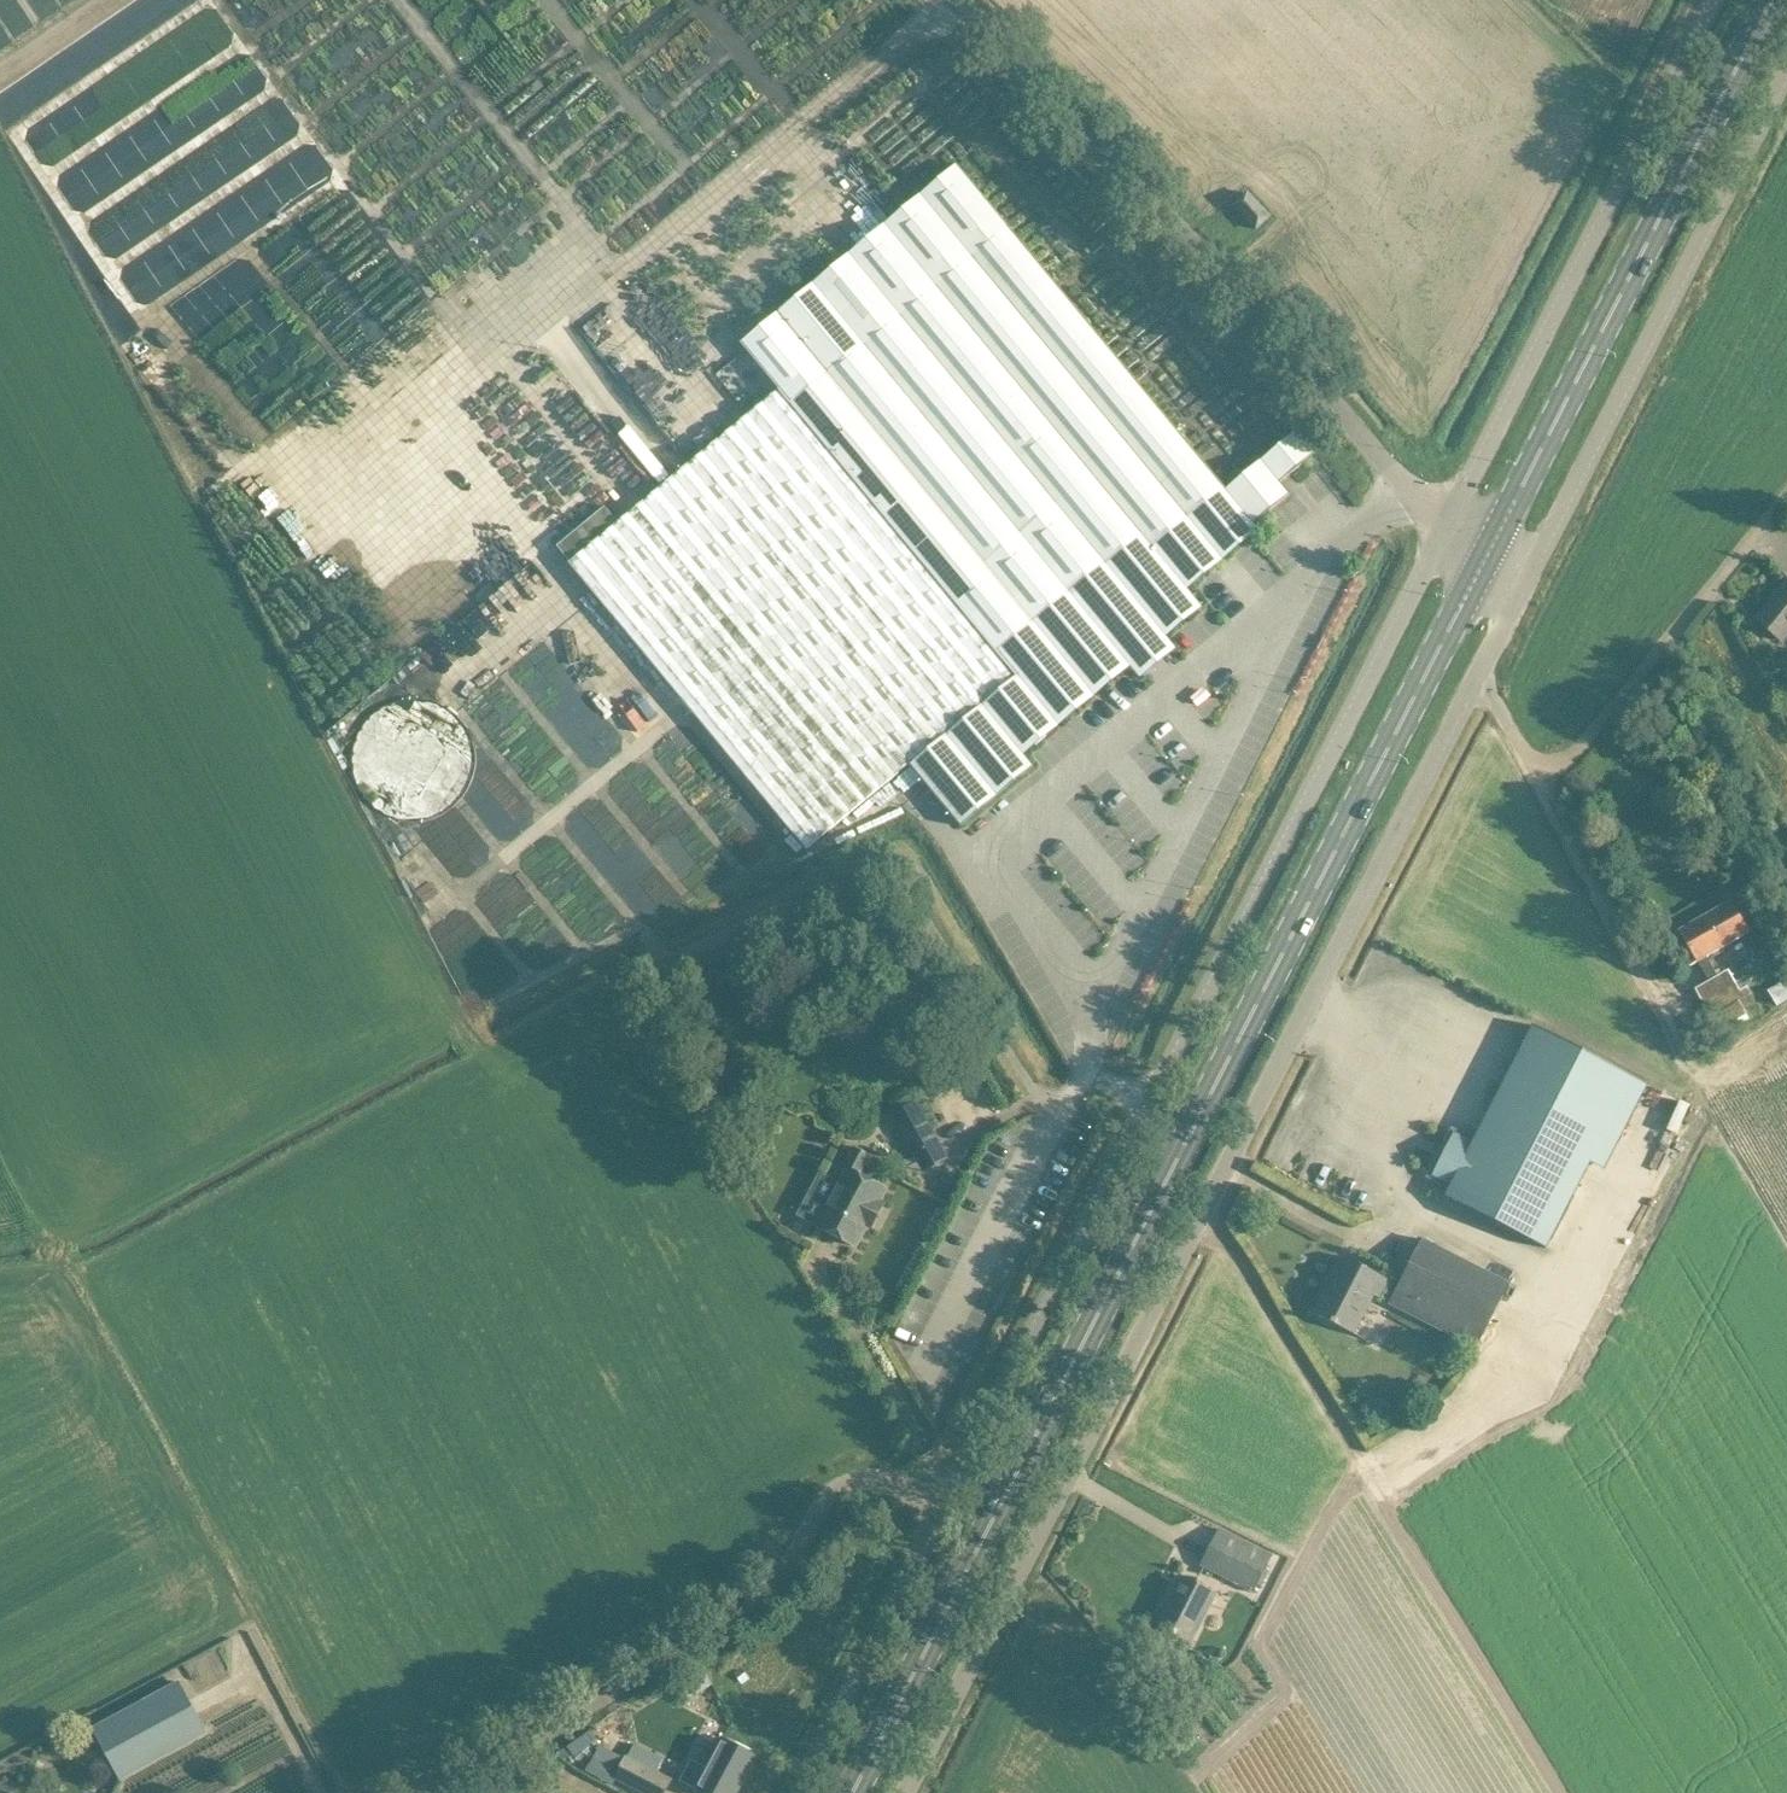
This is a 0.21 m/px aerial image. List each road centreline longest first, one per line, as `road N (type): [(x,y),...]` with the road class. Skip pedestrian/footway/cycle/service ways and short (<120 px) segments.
road 1 (primary): [(858,1792),(1483,567)]
road 2 (unclassified): [(911,1792),(1472,685)]
road 3 (unclassified): [(947,1502),(1447,526)]
road 4 (unclassified): [(1447,526),(1094,138),(954,0)]
road 5 (primary): [(1483,567),(1774,0)]
road 6 (unclassified): [(462,1792),(736,1619),(783,1569),(833,1490),(875,1480),(947,1502)]
road 7 (unclassified): [(1447,526),(1717,0)]
road 8 (unclassified): [(1519,593),(1786,72)]
road 9 (unclassified): [(1472,685),(1494,699),(1545,786),(1786,498)]
road 10 (unclassified): [(947,1502),(802,1792)]

